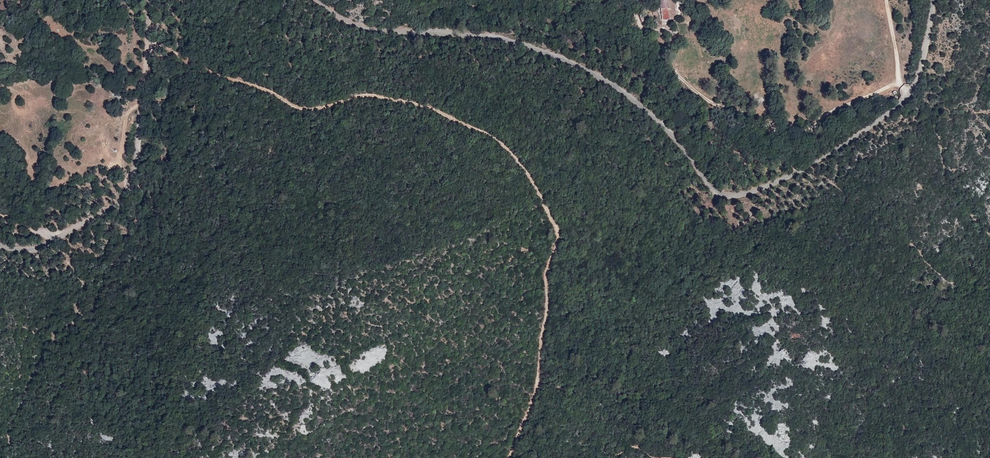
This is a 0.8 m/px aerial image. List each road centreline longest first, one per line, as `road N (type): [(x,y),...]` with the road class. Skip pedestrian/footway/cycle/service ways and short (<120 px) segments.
road 1 (unclassified): [(315,0),(376,30),(509,40),(589,68),(662,122),(715,188),(743,196),(800,173),(904,101),(926,55),(934,0)]
road 2 (track): [(507,457),(539,363),(547,261),(559,232),(503,149),(428,110),(352,99),(308,106),(183,65),(149,44)]
road 3 (unclassified): [(0,245),(35,248),(116,205),(144,132),(153,0)]

